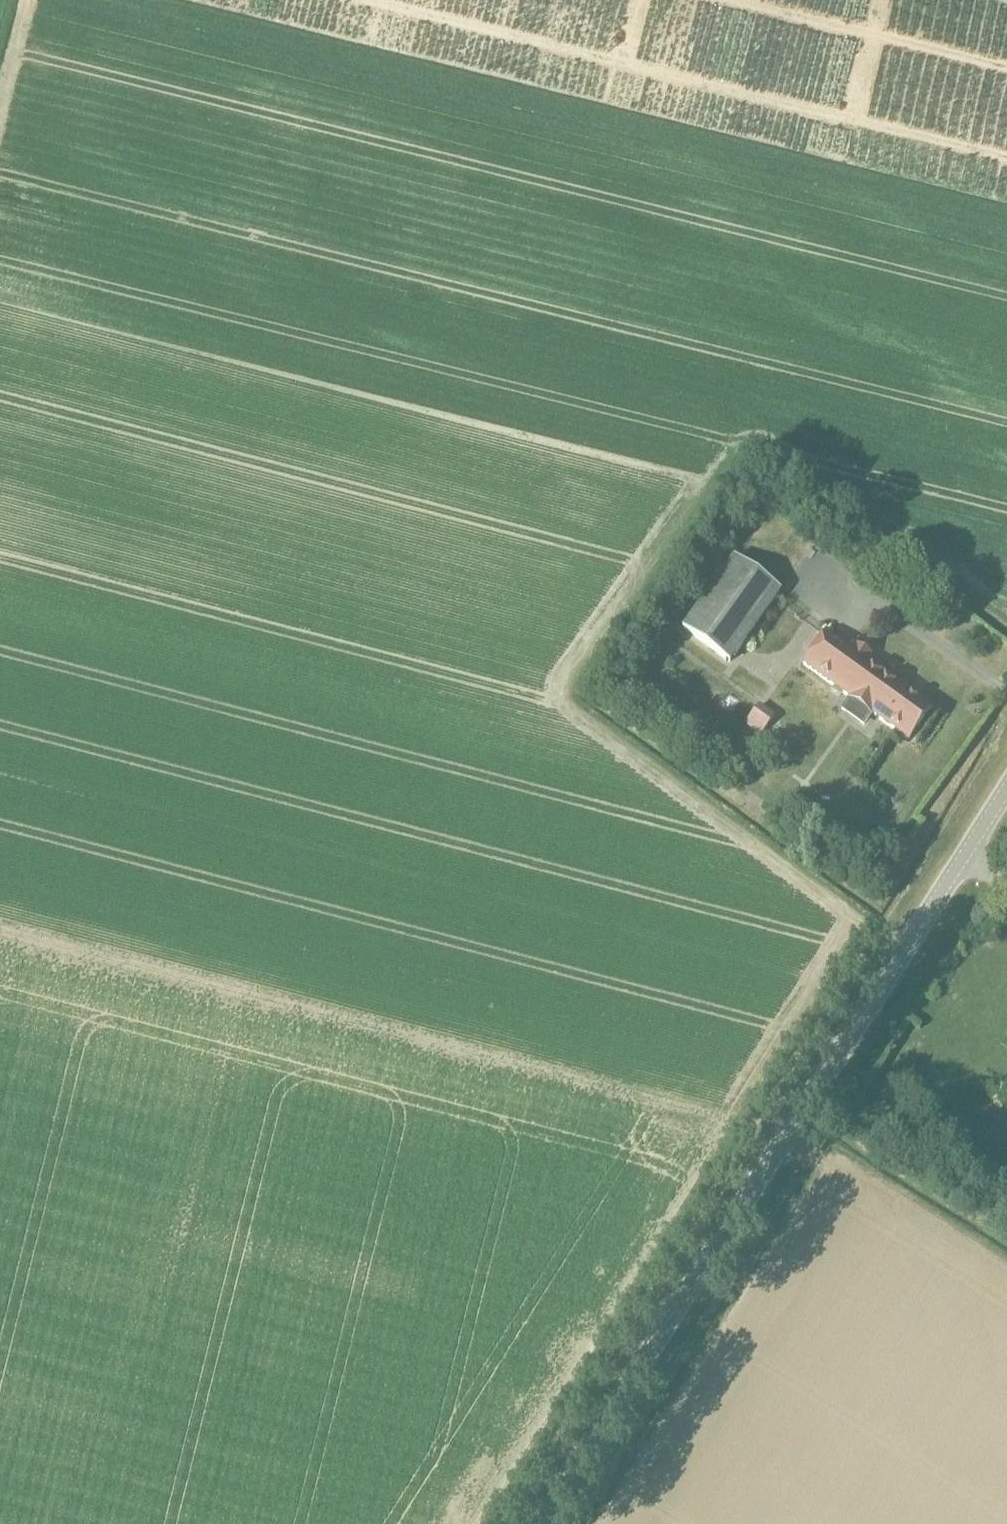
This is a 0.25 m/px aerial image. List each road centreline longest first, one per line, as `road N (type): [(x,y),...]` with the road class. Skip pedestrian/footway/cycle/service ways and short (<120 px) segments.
road 1 (unclassified): [(541,1523),(1006,788)]

